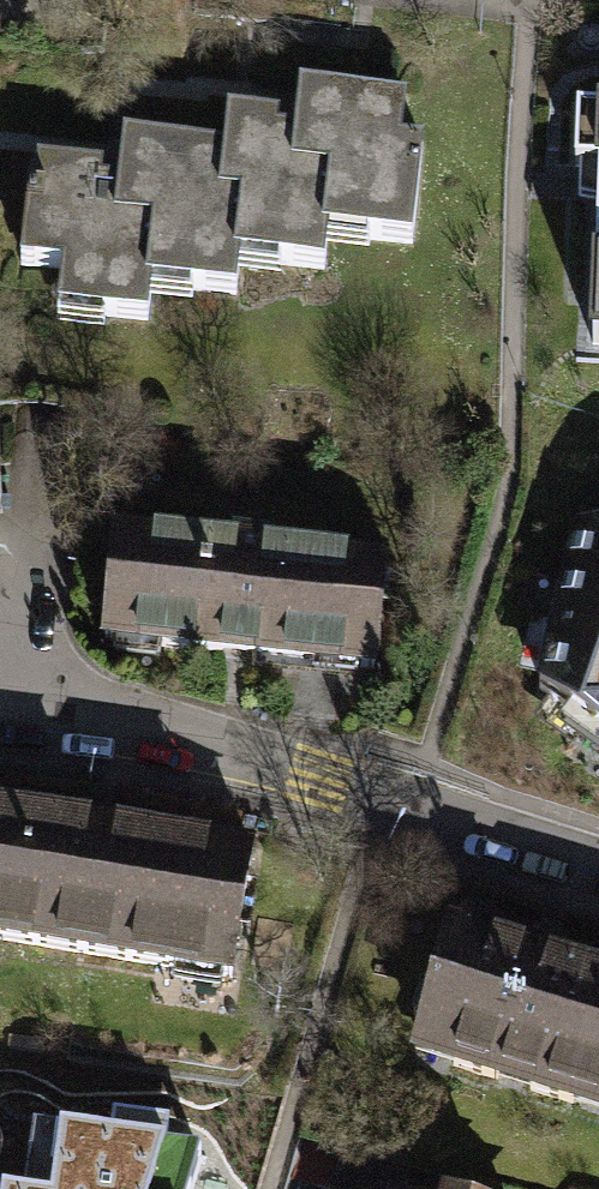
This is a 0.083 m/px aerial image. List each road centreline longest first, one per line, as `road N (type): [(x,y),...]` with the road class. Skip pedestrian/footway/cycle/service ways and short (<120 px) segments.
road 1 (residential): [(598,868),(321,785),(145,744),(0,725)]

